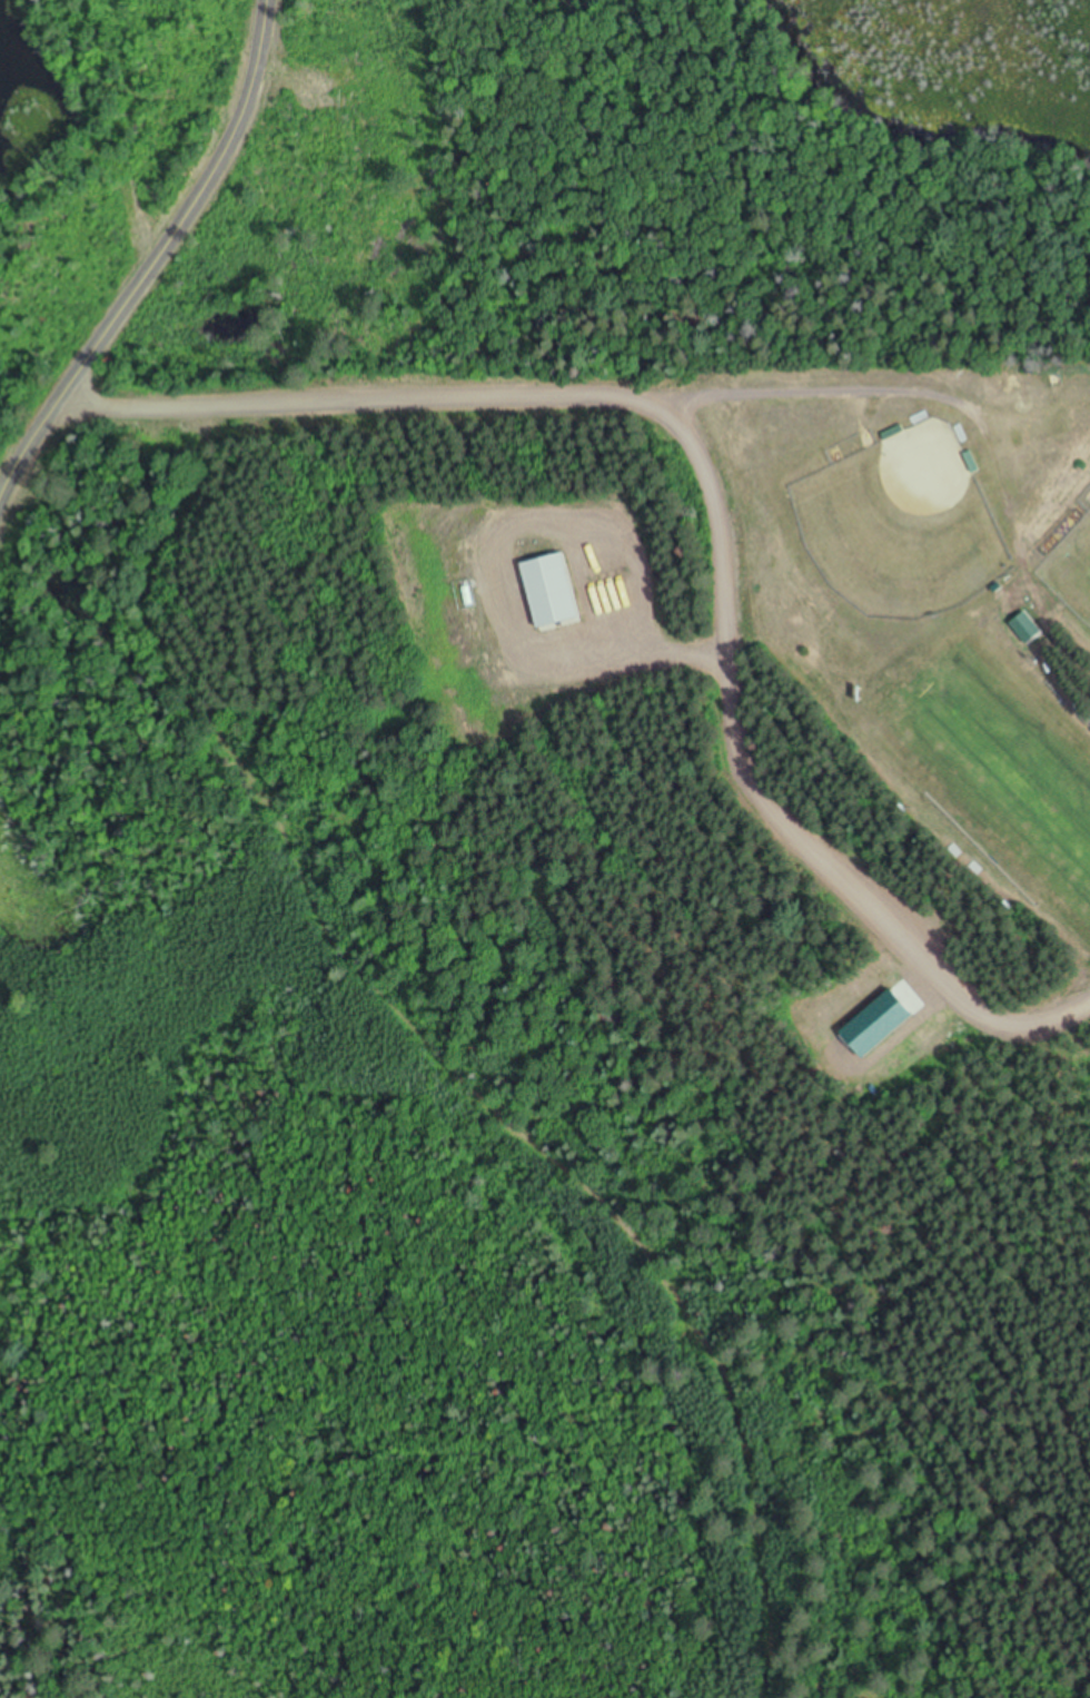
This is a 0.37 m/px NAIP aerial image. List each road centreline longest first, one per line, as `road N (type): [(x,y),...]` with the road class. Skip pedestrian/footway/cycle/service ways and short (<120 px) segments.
road 1 (residential): [(119,313),(250,127),(273,0)]
road 2 (residential): [(0,495),(119,313)]

